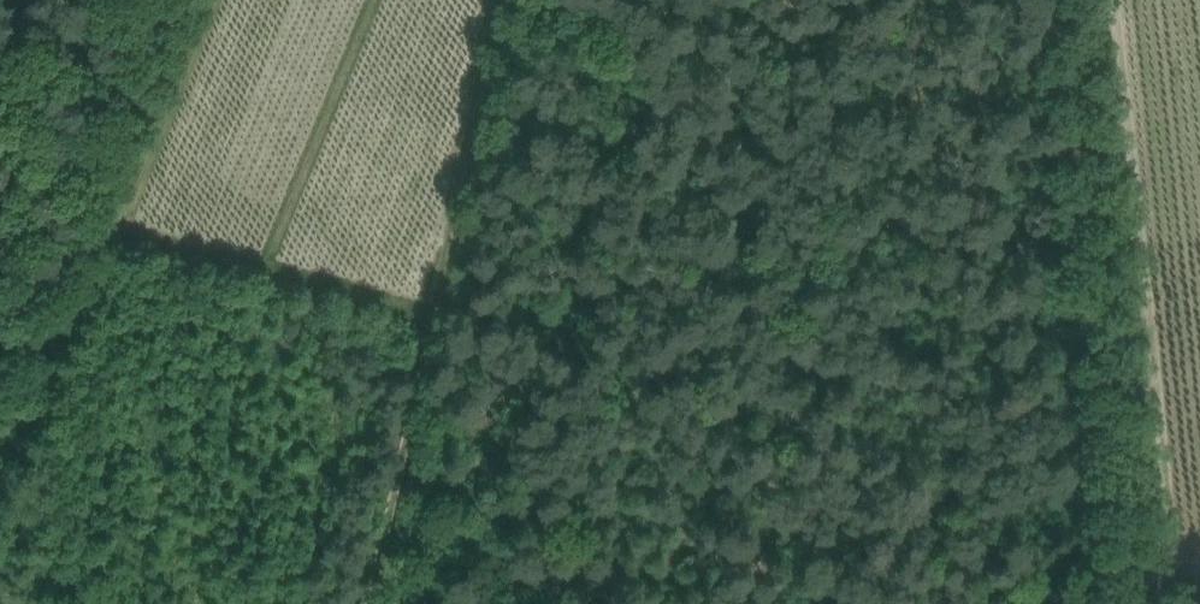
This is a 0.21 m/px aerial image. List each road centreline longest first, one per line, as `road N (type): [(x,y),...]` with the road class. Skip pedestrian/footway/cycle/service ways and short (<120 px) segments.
road 1 (track): [(376,603),(510,0)]
road 2 (track): [(1199,568),(1177,536),(1115,0)]

